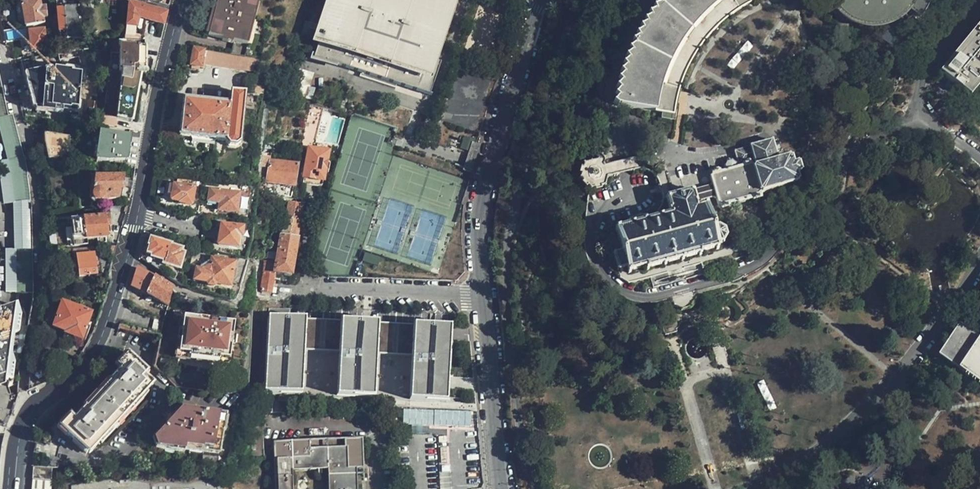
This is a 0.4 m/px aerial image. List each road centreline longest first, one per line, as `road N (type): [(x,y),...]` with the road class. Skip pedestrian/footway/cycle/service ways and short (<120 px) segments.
road 1 (tertiary): [(14,488),(23,424),(86,365),(135,215)]
road 2 (residential): [(540,1),(483,204),(482,294)]
road 3 (tertiary): [(135,215),(179,0)]
road 4 (residential): [(310,236),(310,280),(318,287),(482,294)]
road 5 (residential): [(482,294),(503,488)]

